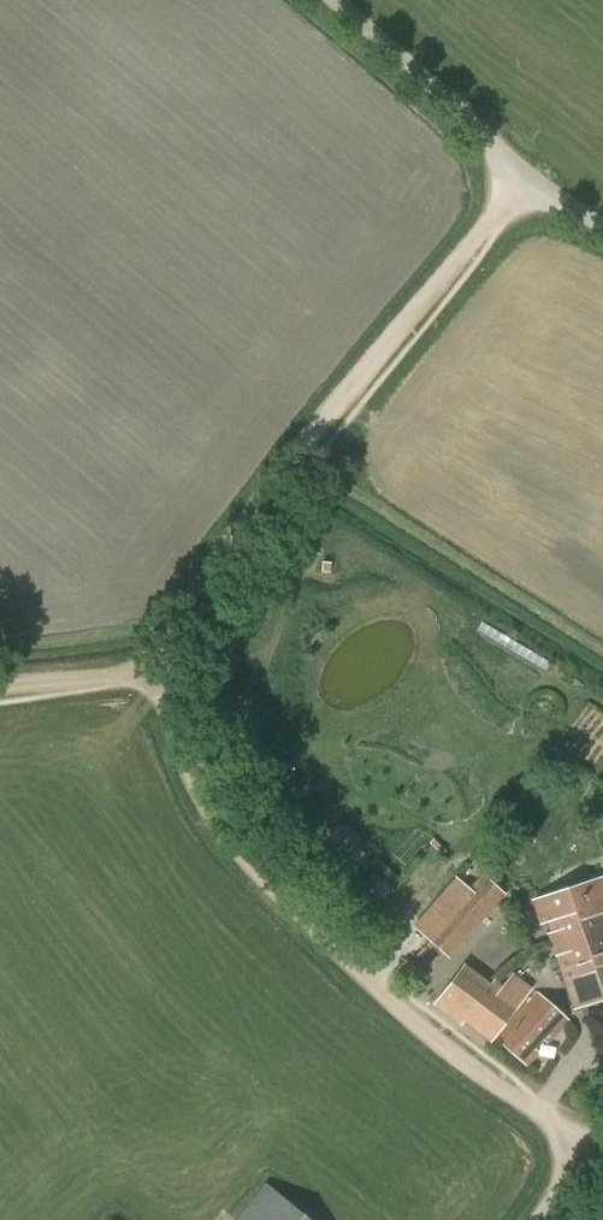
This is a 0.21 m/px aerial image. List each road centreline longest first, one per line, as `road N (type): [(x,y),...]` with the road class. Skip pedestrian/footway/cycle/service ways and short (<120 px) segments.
road 1 (track): [(531,177),(364,370),(143,658)]
road 2 (track): [(143,658),(205,807),(255,873),(437,1043),(530,1107)]
road 3 (unclassified): [(602,229),(497,149),(402,49),(337,0)]
road 4 (track): [(0,689),(115,676),(143,658)]

